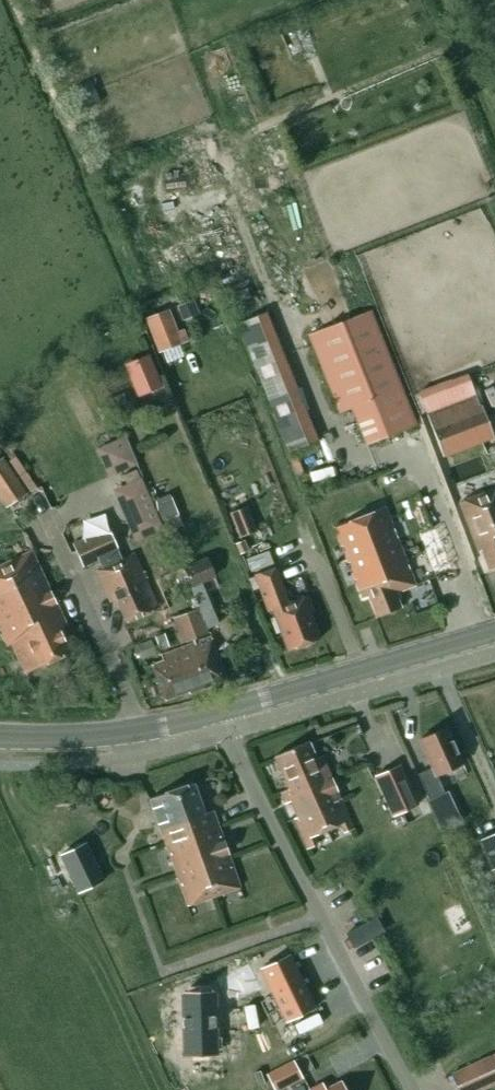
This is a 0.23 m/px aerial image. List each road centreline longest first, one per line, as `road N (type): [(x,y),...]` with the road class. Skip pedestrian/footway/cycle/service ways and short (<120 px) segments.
road 1 (unclassified): [(413,1089),(220,711)]
road 2 (tertiary): [(494,632),(220,711)]
road 3 (tertiary): [(220,711),(114,735),(0,736)]

